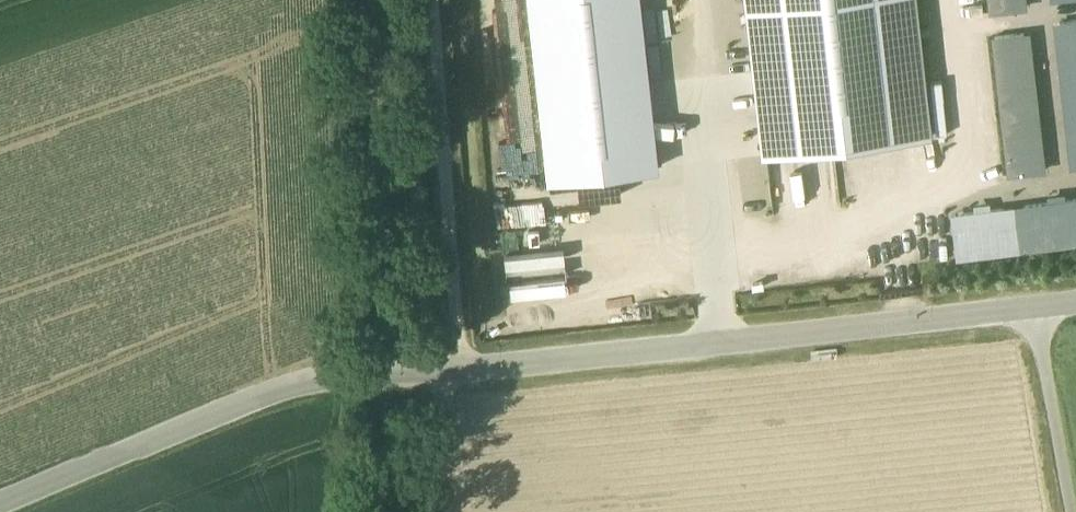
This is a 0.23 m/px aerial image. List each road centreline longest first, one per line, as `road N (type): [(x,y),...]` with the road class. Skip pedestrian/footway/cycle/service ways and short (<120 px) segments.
road 1 (tertiary): [(0,504),(326,379),(1075,304)]
road 2 (track): [(461,369),(436,0)]
road 3 (track): [(1073,511),(1035,308)]

